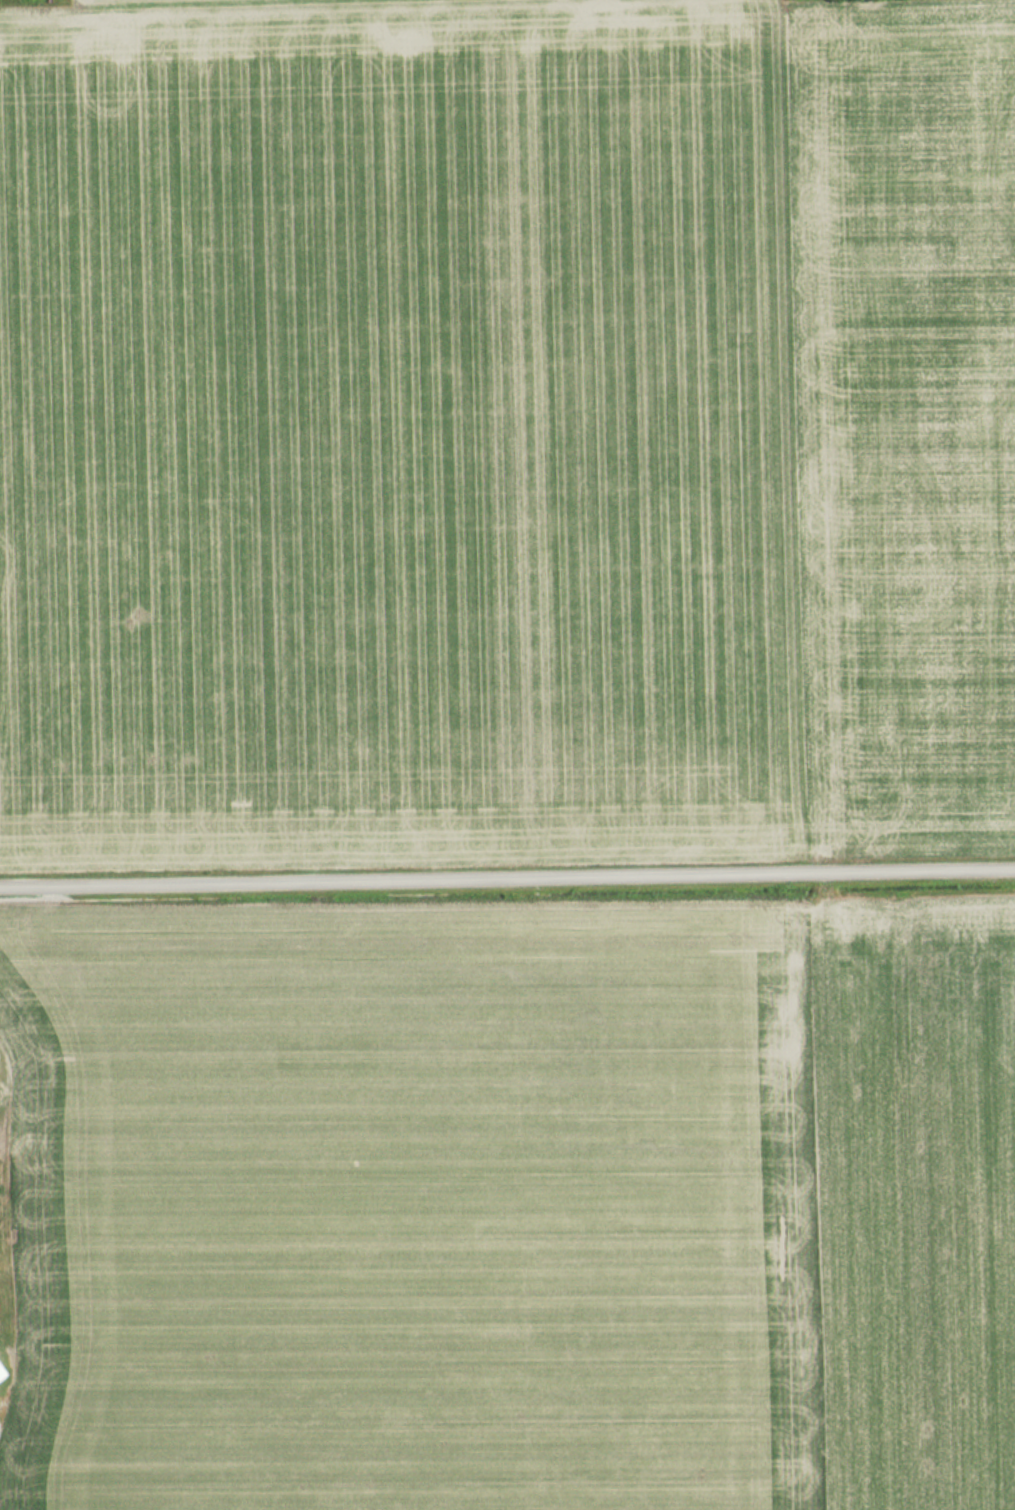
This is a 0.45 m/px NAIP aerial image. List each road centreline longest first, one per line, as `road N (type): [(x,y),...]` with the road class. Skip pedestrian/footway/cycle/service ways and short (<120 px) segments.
road 1 (residential): [(0,888),(1014,871)]

